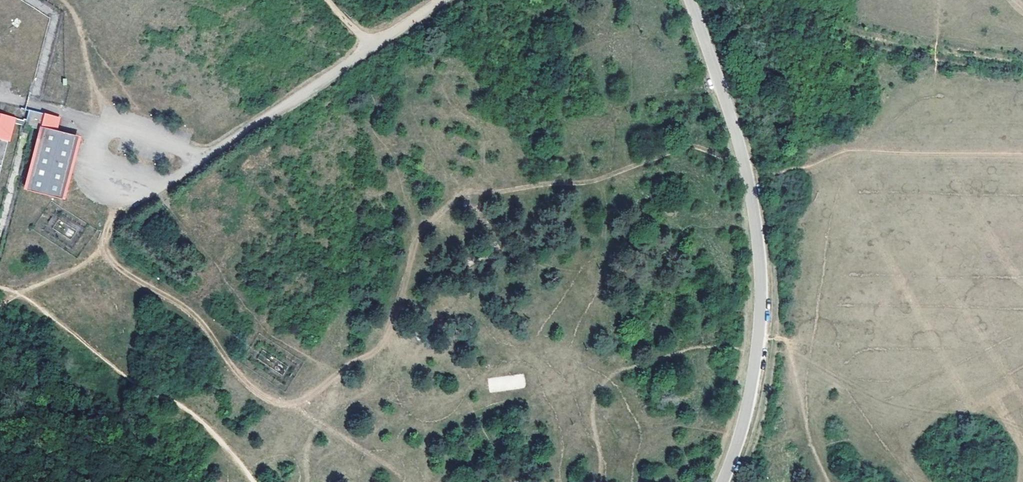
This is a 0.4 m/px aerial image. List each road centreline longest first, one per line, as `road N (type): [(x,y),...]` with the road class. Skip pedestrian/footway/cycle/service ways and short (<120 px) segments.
road 1 (unclassified): [(158,188),(442,0)]
road 2 (track): [(0,305),(93,260),(123,206),(127,178)]

